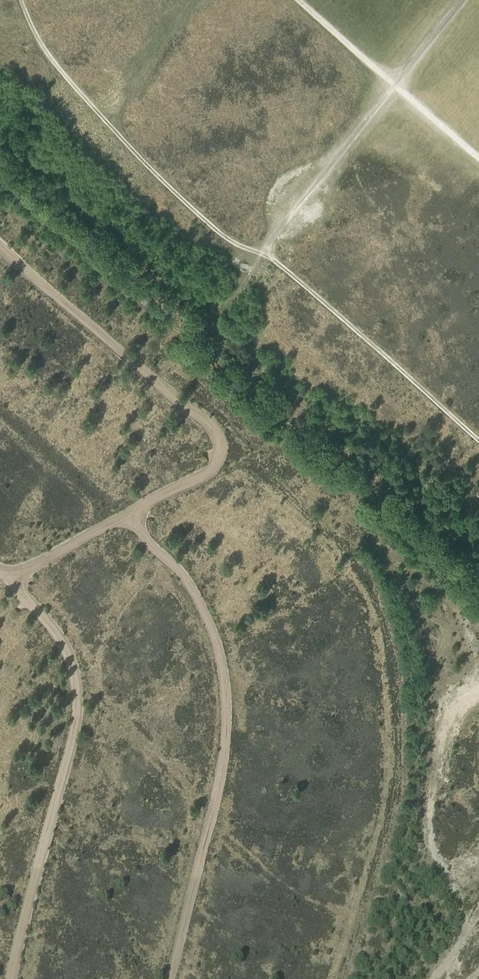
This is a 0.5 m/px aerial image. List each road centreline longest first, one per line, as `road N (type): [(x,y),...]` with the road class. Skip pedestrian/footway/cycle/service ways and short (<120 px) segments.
road 1 (track): [(0,248),(213,430),(221,452),(212,468),(133,516),(185,578),(216,645),(225,695),(222,756),(169,978)]
road 2 (track): [(0,179),(478,594)]
road 3 (track): [(0,569),(66,645),(77,687),(12,978)]
road 4 (track): [(115,131),(133,75),(194,0)]
road 5 (track): [(133,516),(9,577)]

